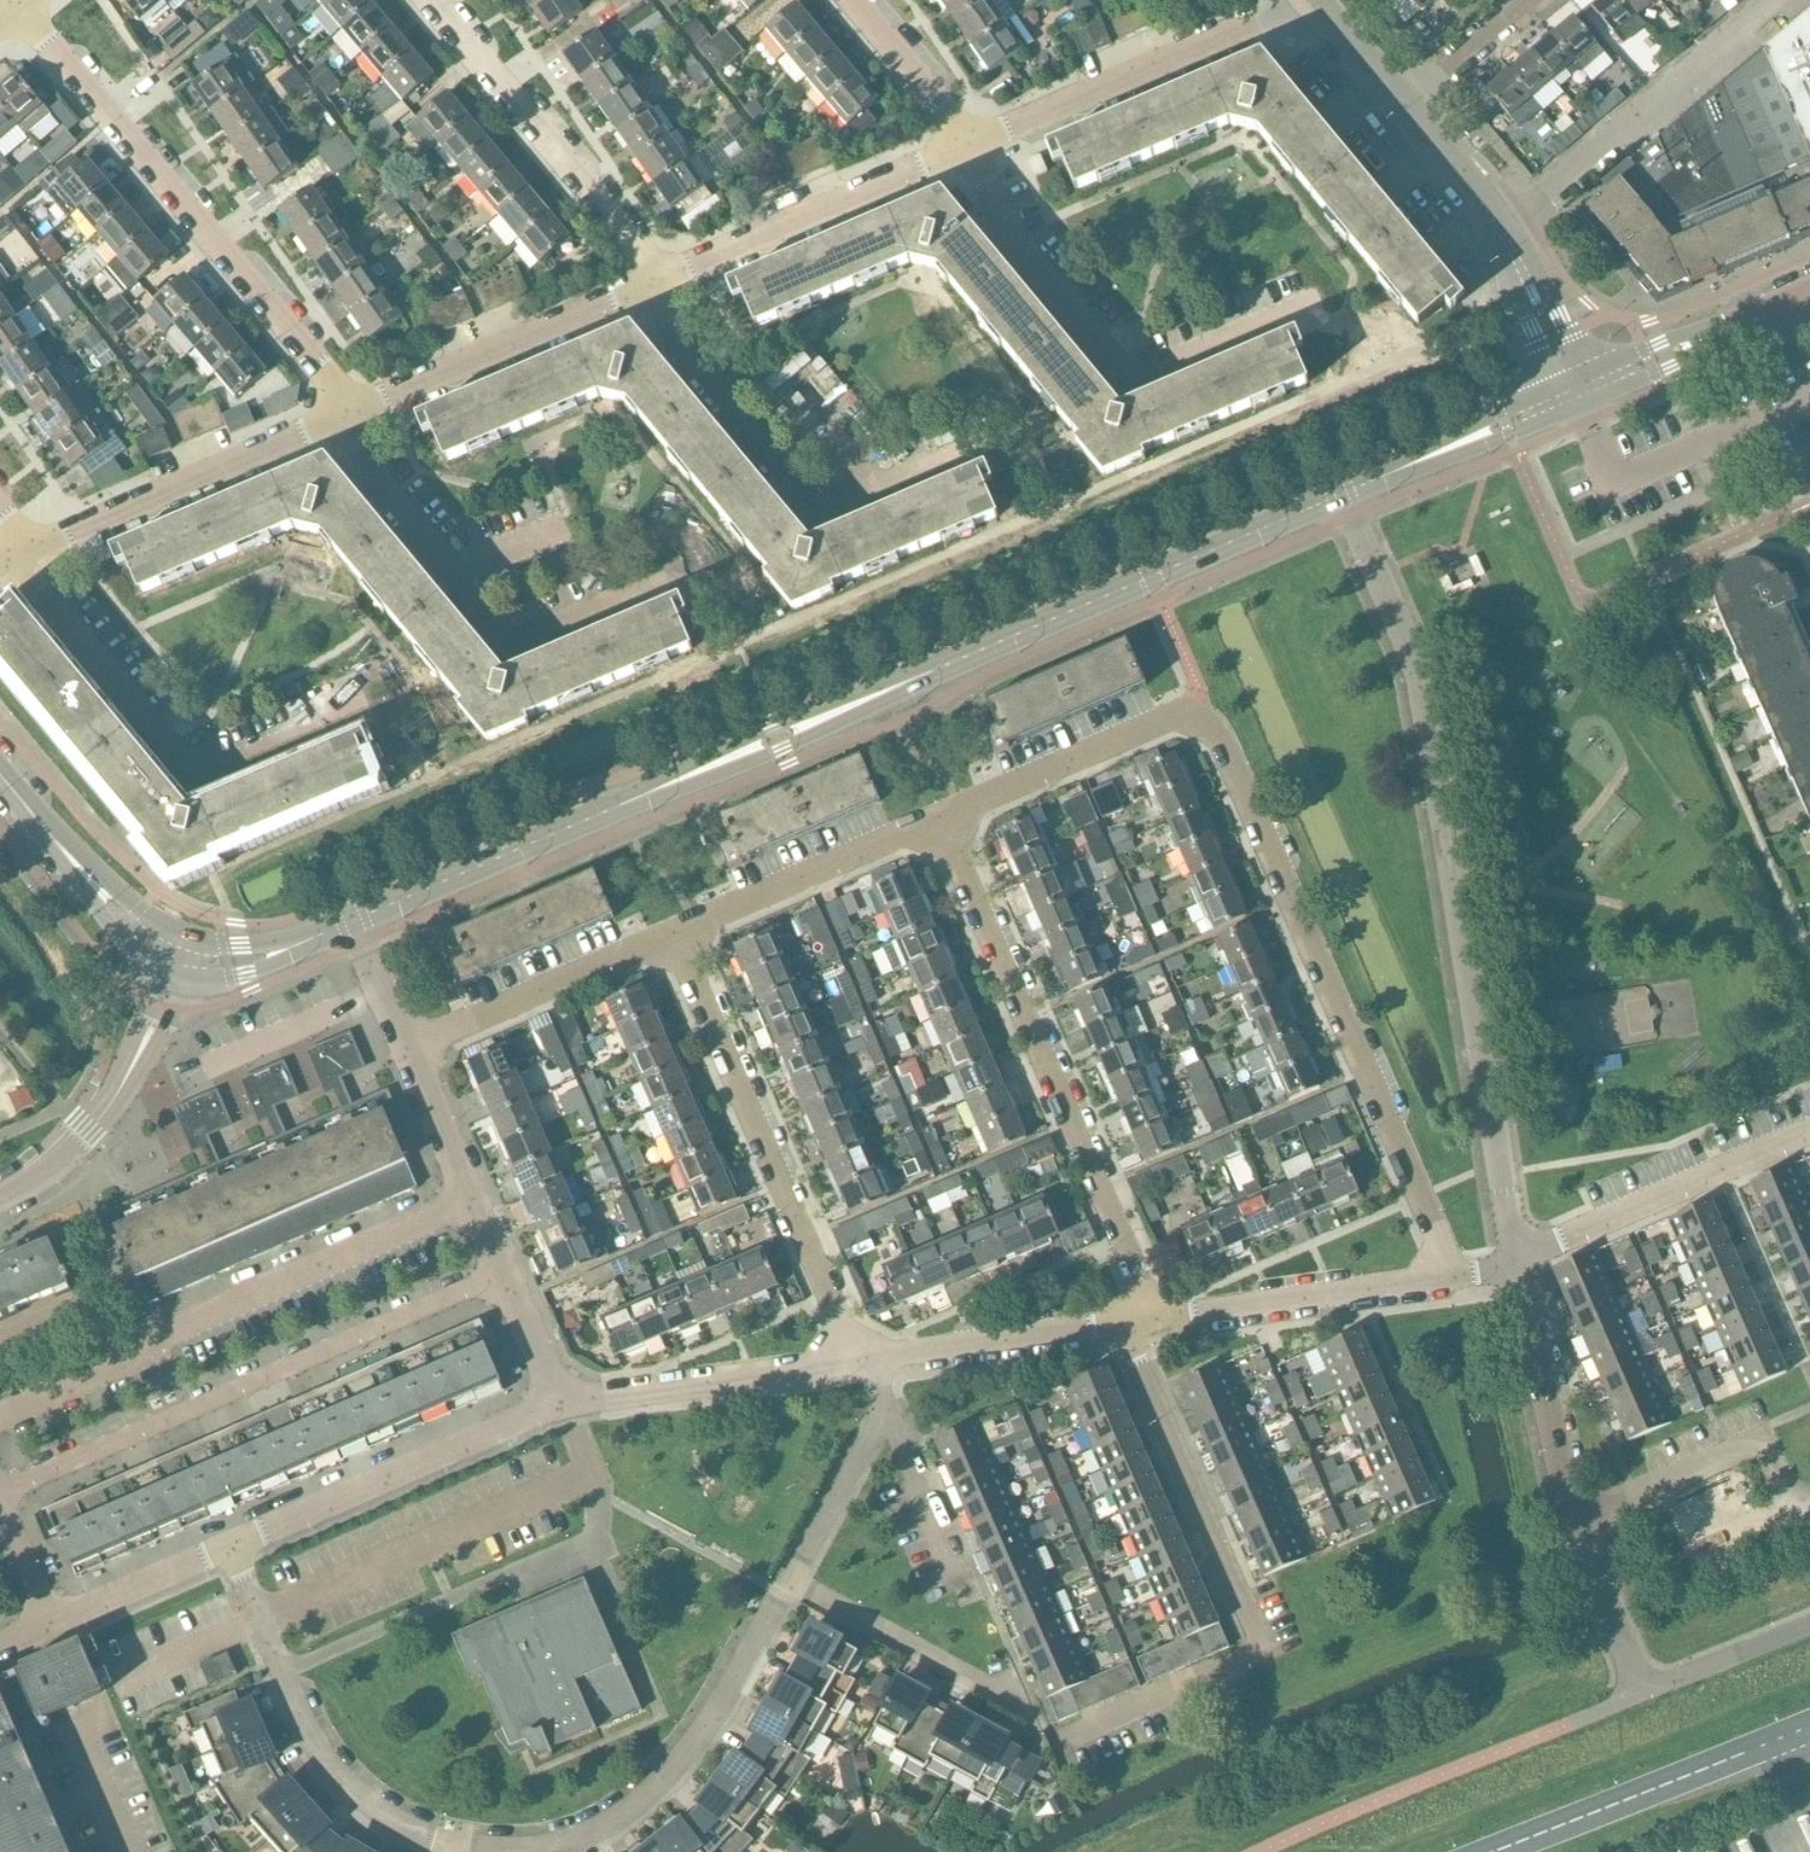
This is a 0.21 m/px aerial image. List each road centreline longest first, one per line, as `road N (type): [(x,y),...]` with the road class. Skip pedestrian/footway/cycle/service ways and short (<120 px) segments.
road 1 (tertiary): [(354,920),(1340,489)]
road 2 (residential): [(1453,1278),(1424,1195),(1219,729),(1177,716),(938,819)]
road 3 (unclassified): [(1515,1262),(1412,657),(1340,489)]
road 4 (residential): [(1071,1735),(1264,1652),(1143,1376),(1130,1319)]
road 5 (residential): [(0,1492),(506,1275)]
road 6 (residential): [(1130,1319),(1138,1271),(938,819)]
road 7 (residential): [(472,1198),(173,1328),(154,1351),(0,1416)]
road 8 (residential): [(341,417),(325,371),(18,11)]
road 9 (residential): [(1317,305),(1140,382),(1120,376),(1006,233),(971,146)]
road 10 (residential): [(790,1577),(696,1744),(638,1803),(564,1843),(456,1848)]
road 11 (residential): [(859,1361),(672,935)]
road 12 (residential): [(354,716),(207,777),(182,769),(39,590),(28,552)]
road 13 (residential): [(647,286),(677,347),(806,503),(826,506),(977,445)]
road 14 (residential): [(663,583),(528,644),(499,637),(353,459),(341,417)]
road 15 (unclassified): [(1641,1694),(1571,1521),(1515,1262)]
road 16 (residential): [(456,1848),(391,1818),(318,1748),(229,1547)]
road 17 (residential): [(1497,226),(1786,0)]
road 18 (residential): [(647,286),(636,248),(427,0)]
road 19 (unclassified): [(229,1547),(564,1405)]
road 20 (residential): [(971,146),(1270,20),(1297,0)]
road 21 (residential): [(647,286),(971,146)]
road 22 (residential): [(28,552),(341,417)]
road 23 (secondary): [(1494,1851),(1809,1725)]
road 24 (residential): [(341,417),(647,286)]
road 25 (unclassified): [(1130,1319),(1453,1278)]
road 26 (residential): [(1515,1262),(1809,1130)]
road 27 (residential): [(0,1195),(64,1159),(110,1105),(179,957)]
road 28 (unclassified): [(564,1405),(859,1361)]
road 29 (residential): [(938,819),(672,935)]
road 30 (residential): [(672,935),(406,1050)]
road 31 (unclassified): [(859,1361),(1130,1319)]
road 32 (tertiary): [(179,957),(129,922),(0,775)]
road 33 (tertiary): [(1340,489),(1574,389)]
road 34 (tertiary): [(1574,389),(1809,292)]
road 35 (residential): [(1004,1705),(790,1577)]
road 36 (residential): [(887,1410),(790,1577)]
road 37 (unclassified): [(53,1623),(229,1547)]
road 38 (residential): [(971,146),(853,0)]
road 39 (residential): [(960,1579),(887,1410)]
road 40 (tertiary): [(179,957),(228,964),(265,957),(354,920)]
road 41 (unclassified): [(1641,1694),(1809,1622)]
road 42 (tertiary): [(1574,389),(1497,226)]
road 43 (residential): [(1403,108),(1529,0)]
road 44 (residential): [(472,1198),(406,1050)]
road 45 (tertiary): [(1497,226),(1403,108)]
road 46 (tertiary): [(1403,108),(1310,0)]
road 47 (residential): [(564,1405),(506,1275)]
road 48 (residential): [(406,1050),(354,920)]
road 49 (residential): [(53,1623),(0,1509)]

